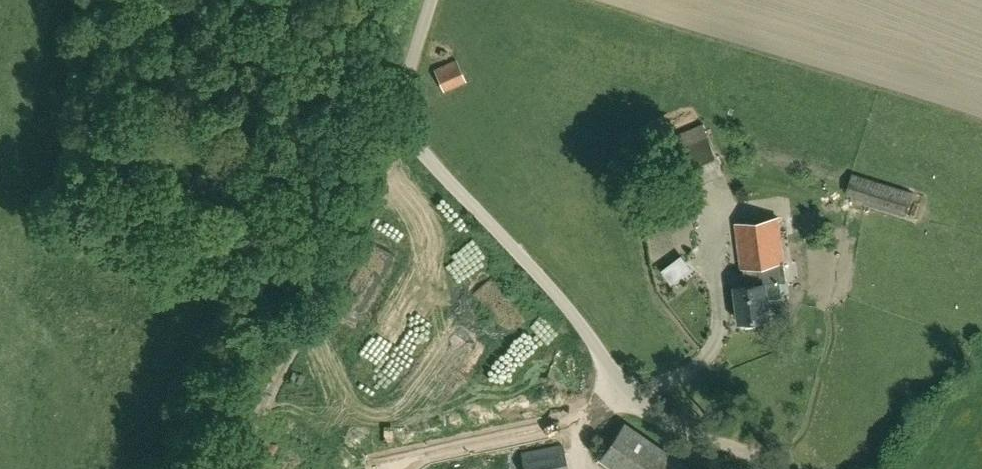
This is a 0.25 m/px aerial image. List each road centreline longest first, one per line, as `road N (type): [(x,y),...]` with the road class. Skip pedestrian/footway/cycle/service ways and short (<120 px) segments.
road 1 (unclassified): [(772,468),(652,418),(419,153),(403,108),(431,0)]
road 2 (track): [(240,468),(351,222),(379,169),(410,139)]

